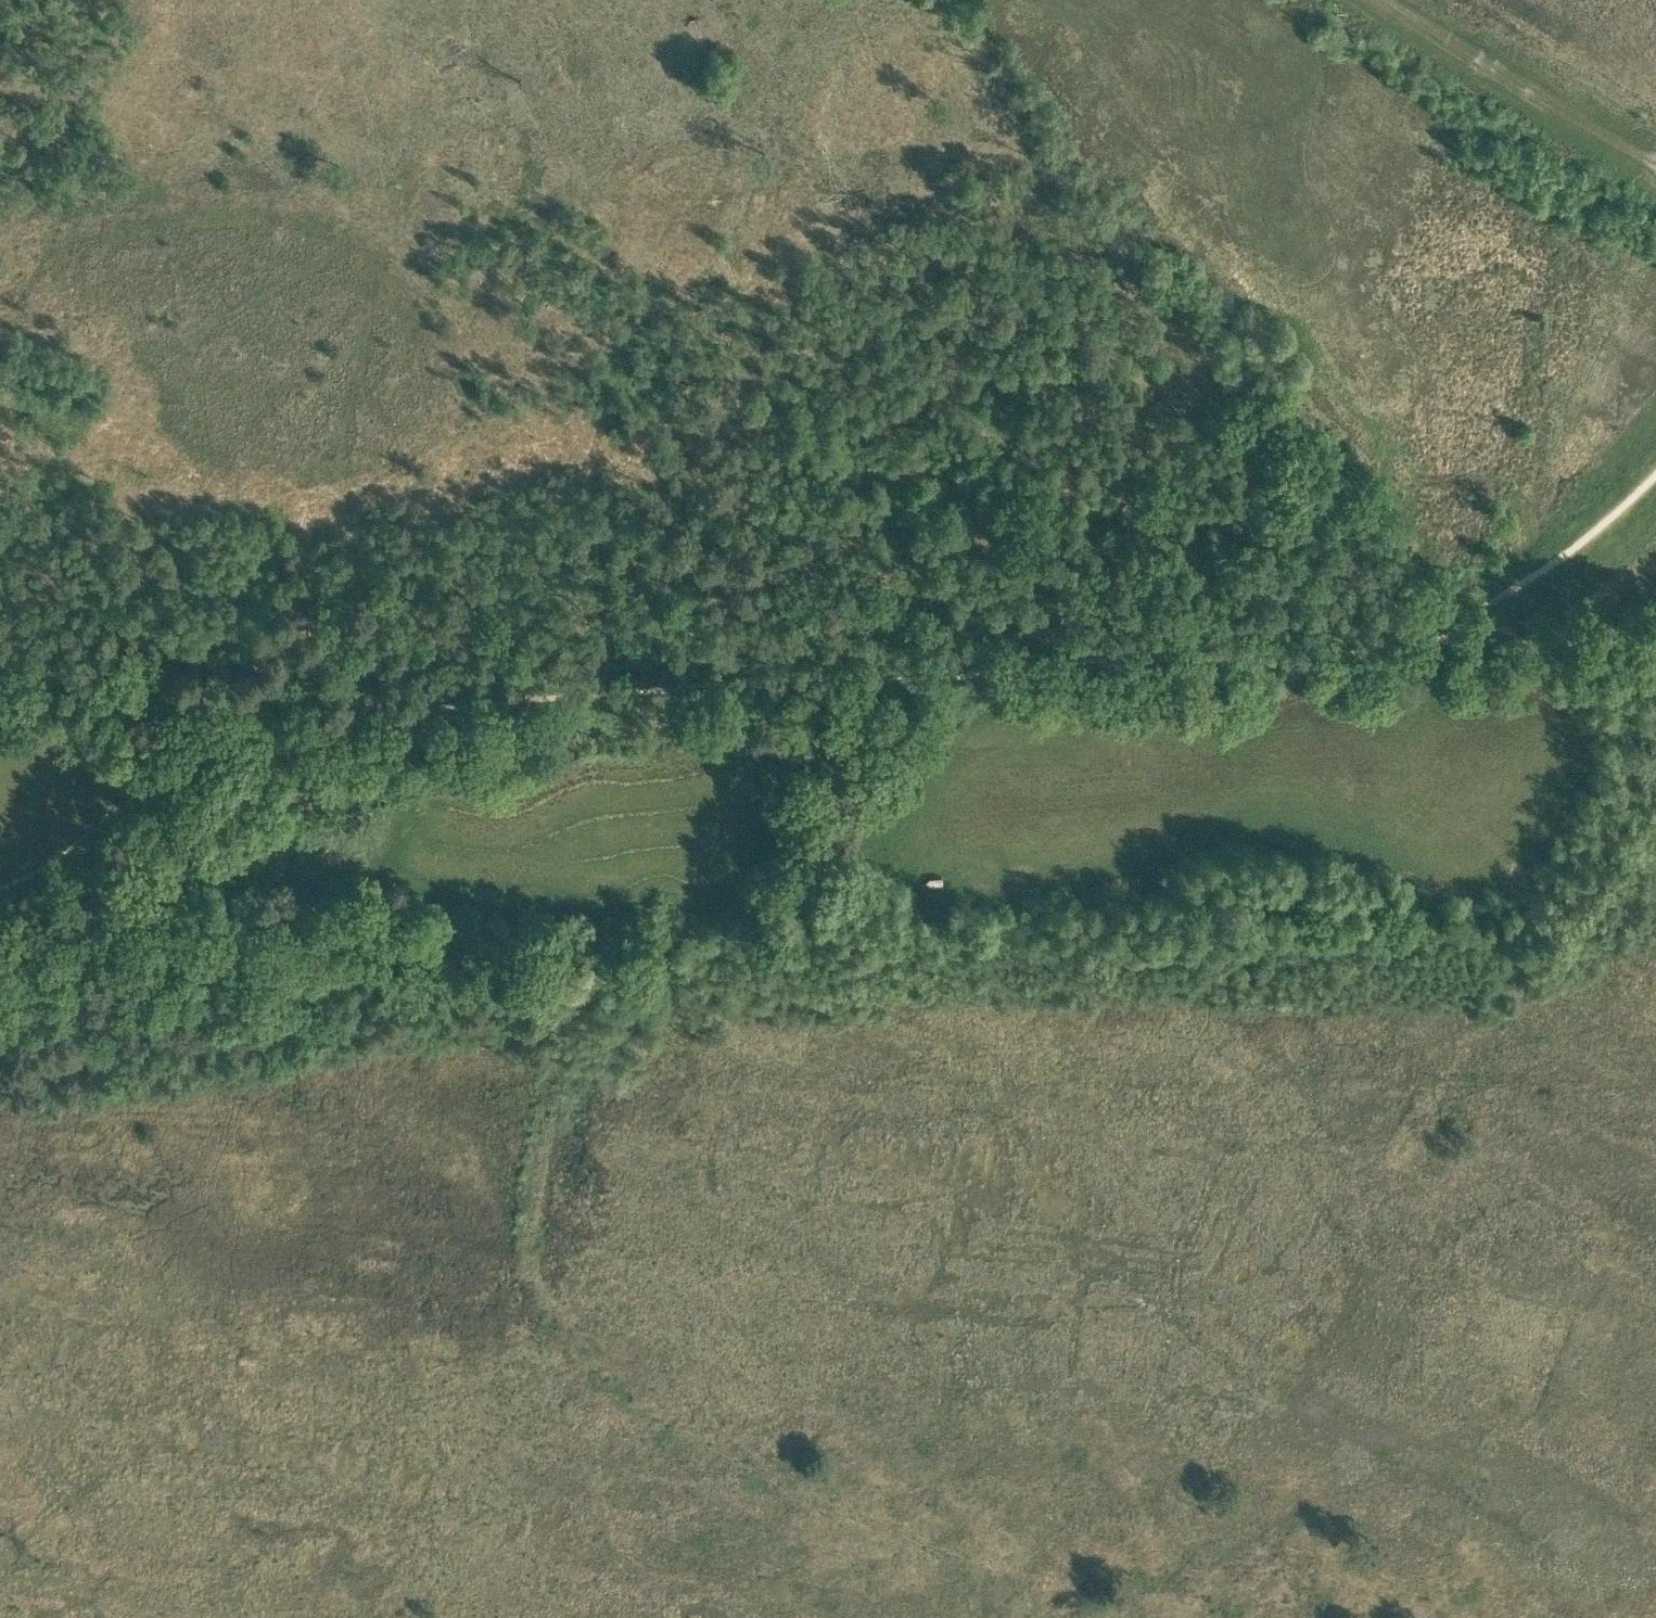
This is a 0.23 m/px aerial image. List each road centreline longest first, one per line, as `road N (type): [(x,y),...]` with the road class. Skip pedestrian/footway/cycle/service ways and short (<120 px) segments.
road 1 (track): [(1388,0),(1655,164)]

